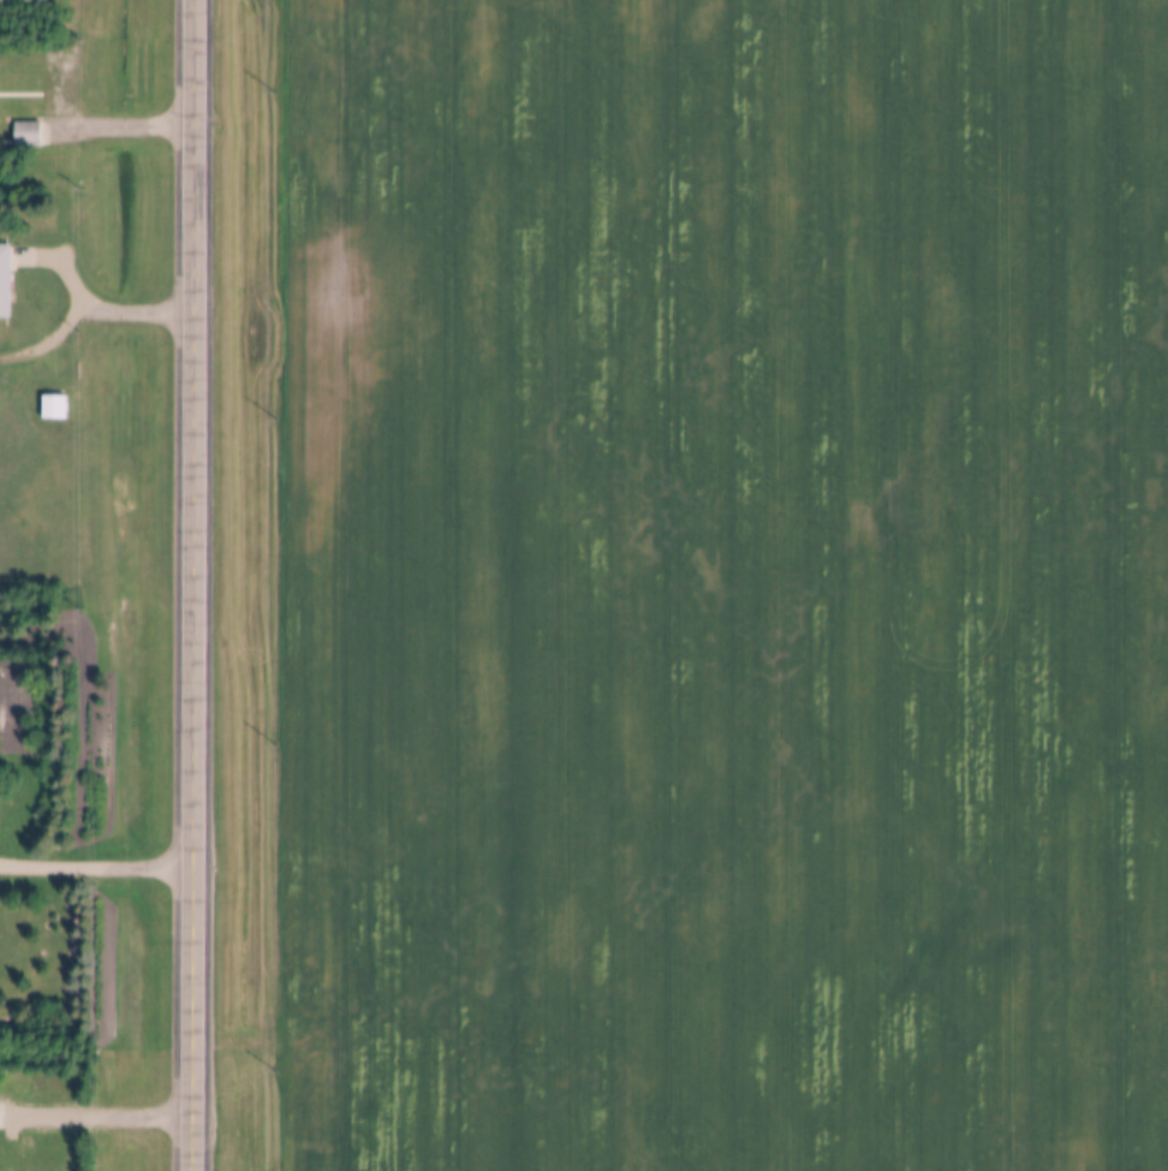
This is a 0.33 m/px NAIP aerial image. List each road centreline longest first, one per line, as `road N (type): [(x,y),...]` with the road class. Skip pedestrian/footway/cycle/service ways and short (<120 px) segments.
road 1 (secondary): [(191,0),(190,1170)]

